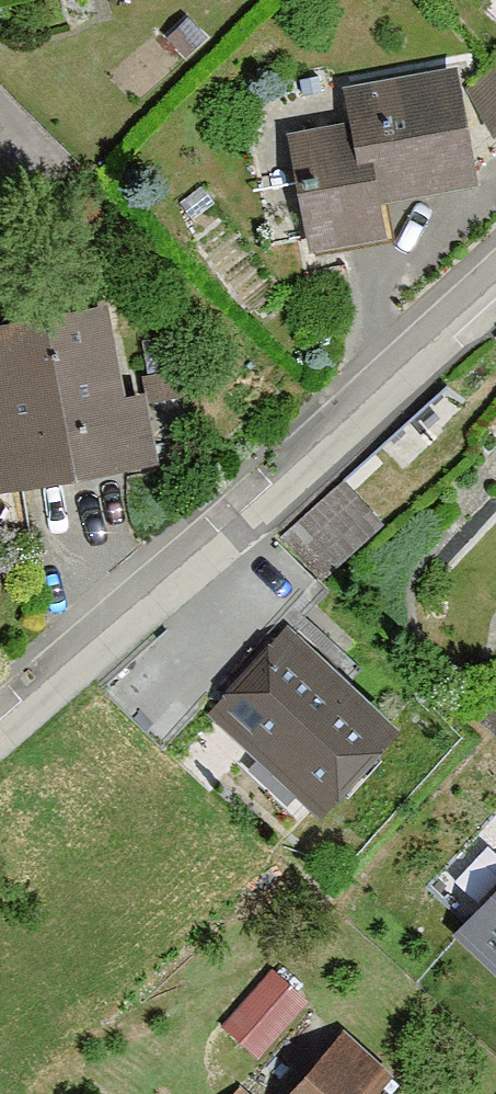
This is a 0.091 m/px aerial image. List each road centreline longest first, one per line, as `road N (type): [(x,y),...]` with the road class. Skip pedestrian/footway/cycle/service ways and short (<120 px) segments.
road 1 (residential): [(0,723),(495,285)]

